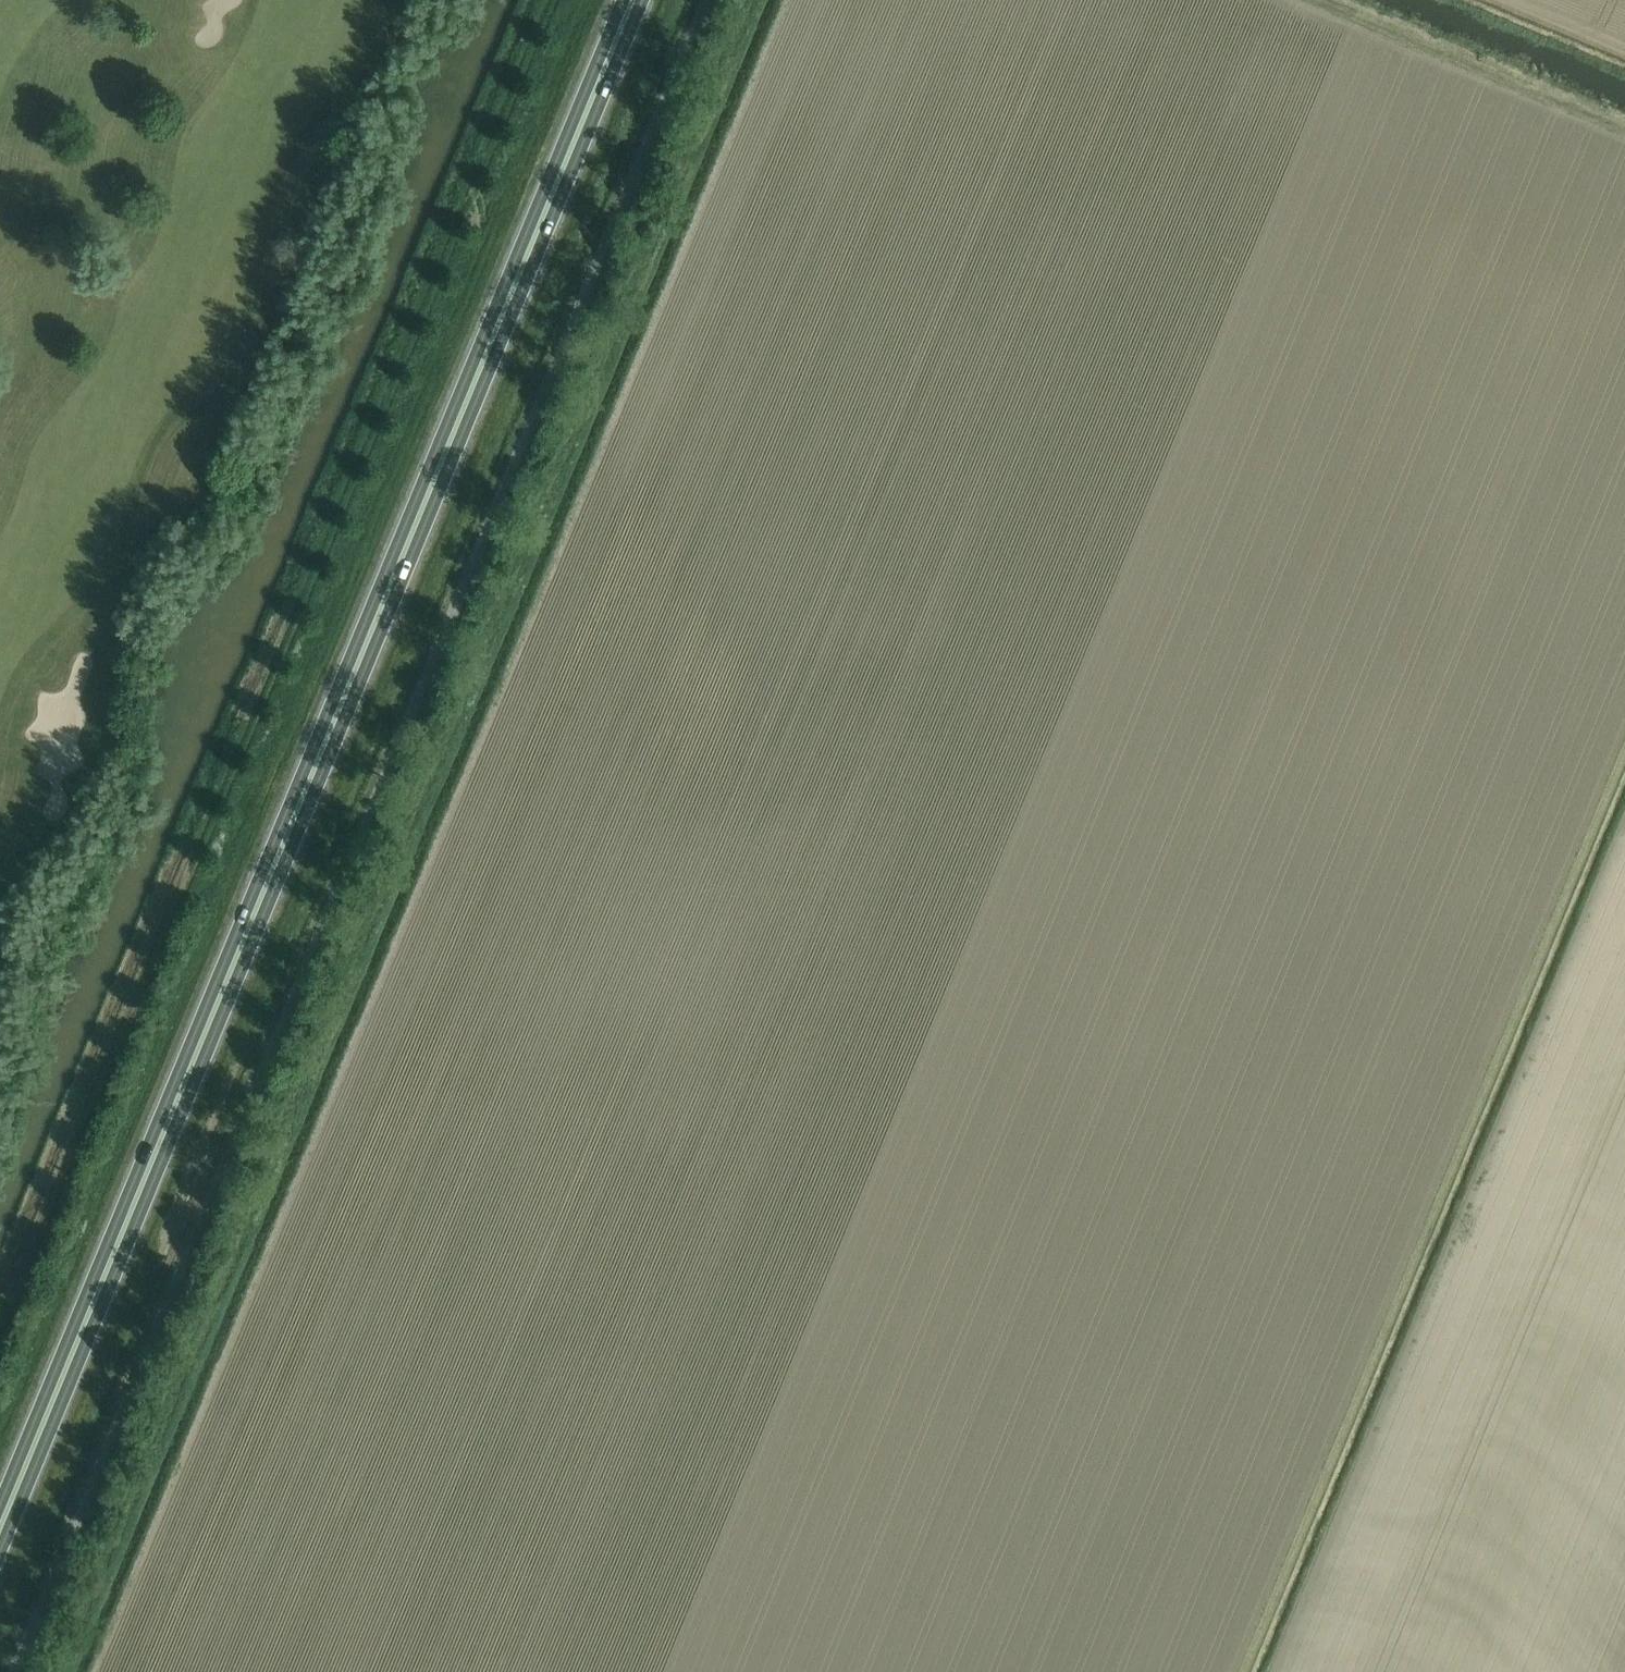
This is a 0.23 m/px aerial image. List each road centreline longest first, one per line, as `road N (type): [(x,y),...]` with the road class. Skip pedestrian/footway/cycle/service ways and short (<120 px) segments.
road 1 (trunk): [(0,1538),(635,0)]

